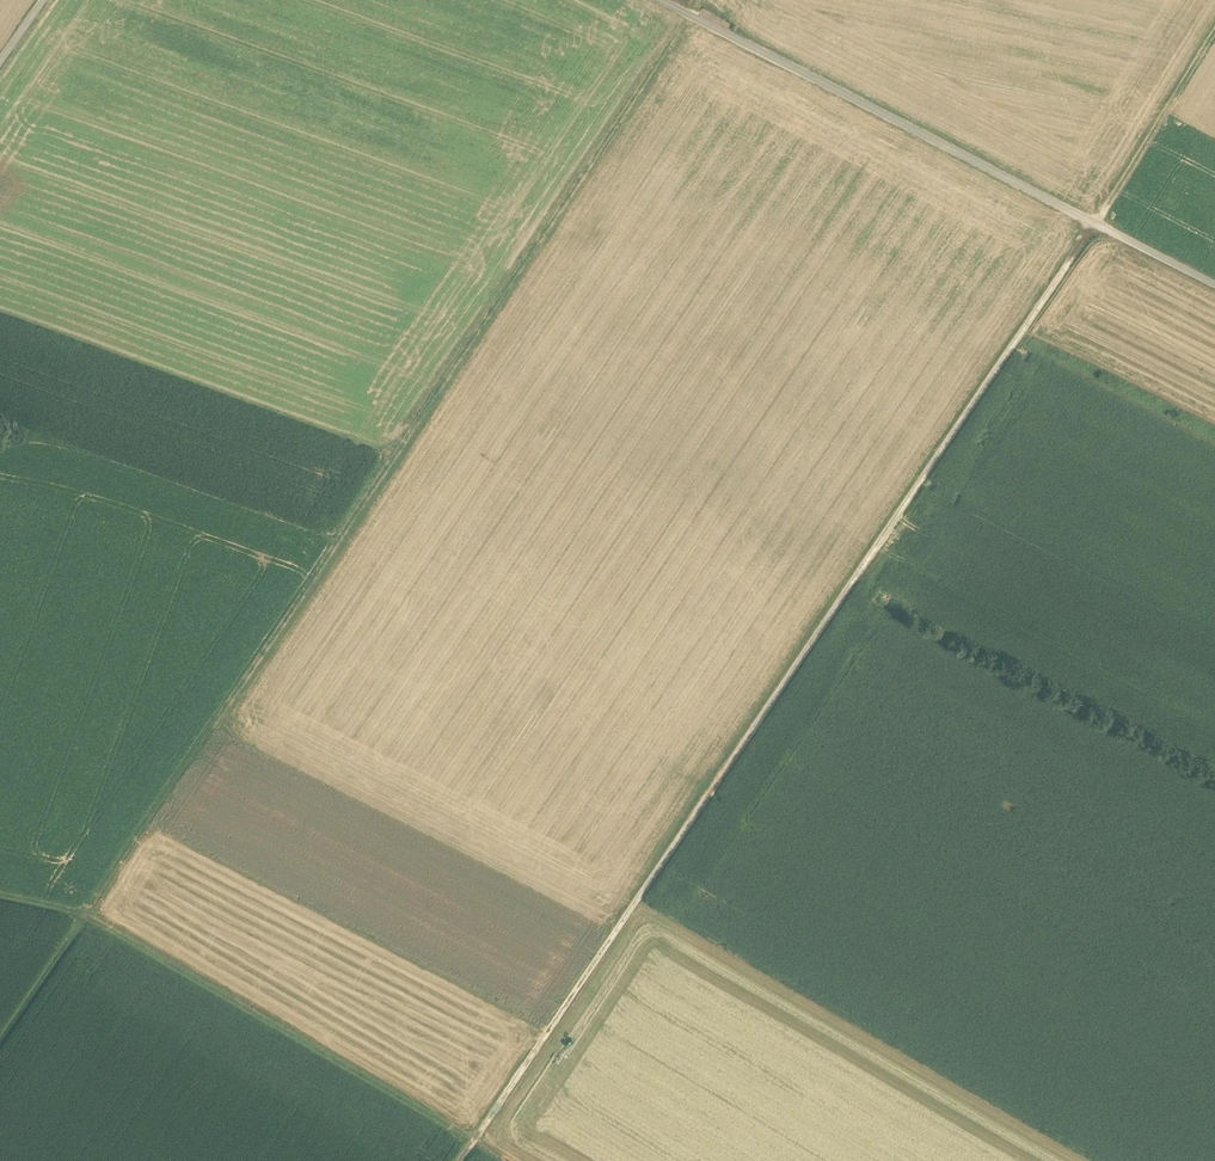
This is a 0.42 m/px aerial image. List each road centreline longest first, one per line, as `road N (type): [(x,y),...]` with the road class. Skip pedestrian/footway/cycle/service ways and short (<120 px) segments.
road 1 (track): [(0,897),(85,915),(233,714),(320,568),(689,15)]
road 2 (track): [(1095,224),(475,1145)]
road 3 (track): [(1214,285),(659,0)]
road 4 (track): [(0,1052),(65,960),(85,915),(475,1145)]
road 5 (track): [(1095,224),(1214,32)]

